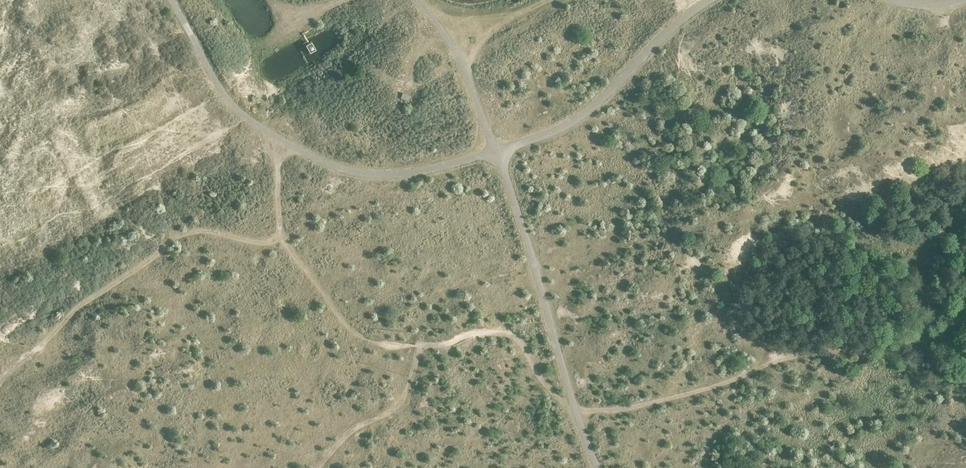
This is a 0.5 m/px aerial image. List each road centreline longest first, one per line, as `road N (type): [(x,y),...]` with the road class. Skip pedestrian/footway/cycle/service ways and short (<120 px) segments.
road 1 (track): [(709,0),(576,120),(496,153),(411,174),(362,174),(309,155),(255,124)]
road 2 (track): [(597,467),(504,169),(463,66),(438,26)]

